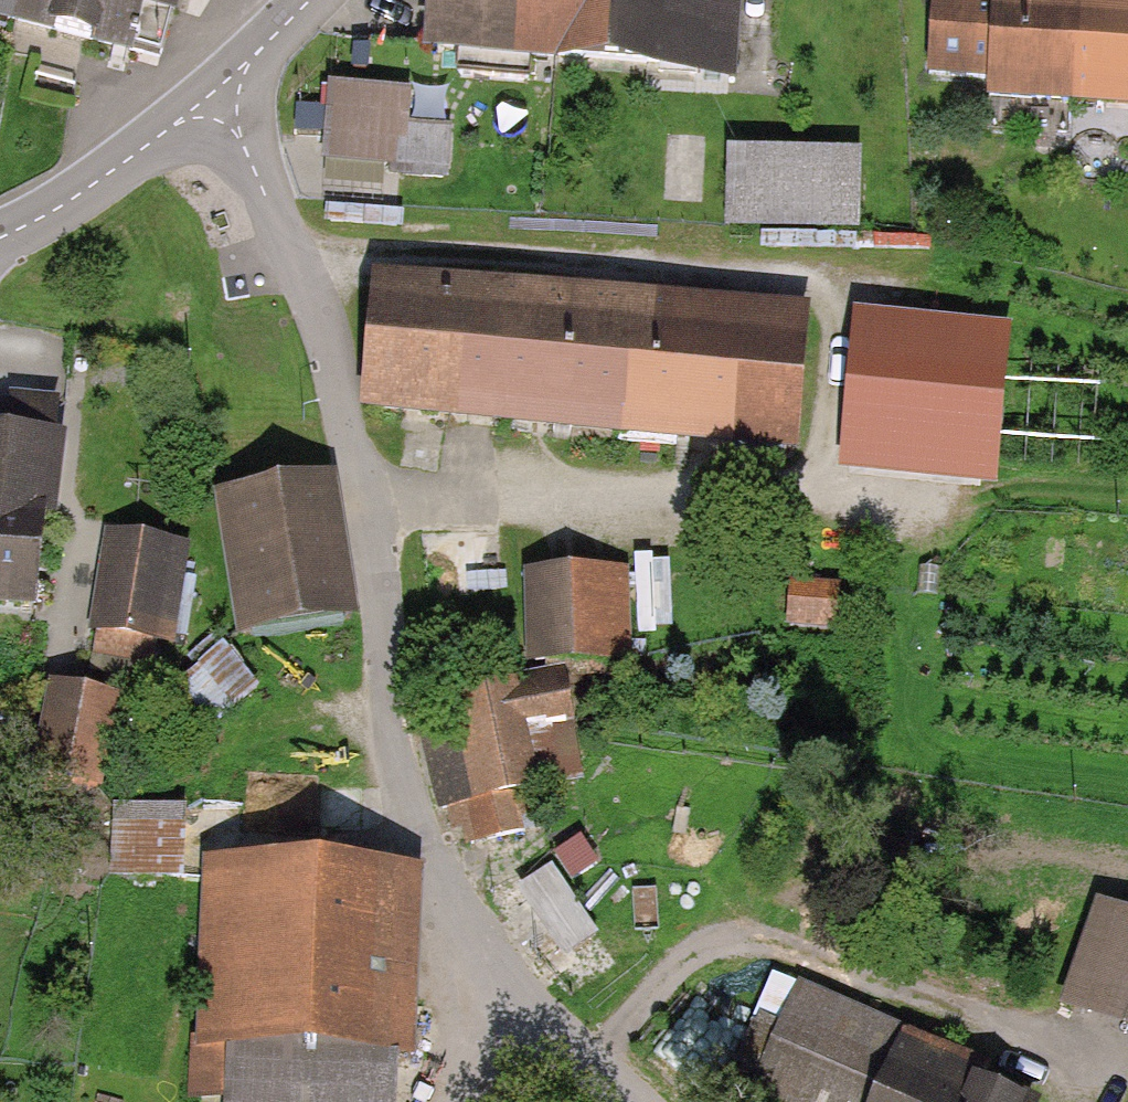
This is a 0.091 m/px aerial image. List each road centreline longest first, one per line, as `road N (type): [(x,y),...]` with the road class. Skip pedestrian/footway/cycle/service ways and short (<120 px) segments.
road 1 (unclassified): [(215,93),(306,277),(343,414),(412,826),(458,938),(625,1101)]
road 2 (unclassified): [(215,93),(75,198),(0,238)]
road 3 (unclassified): [(309,0),(215,93)]

